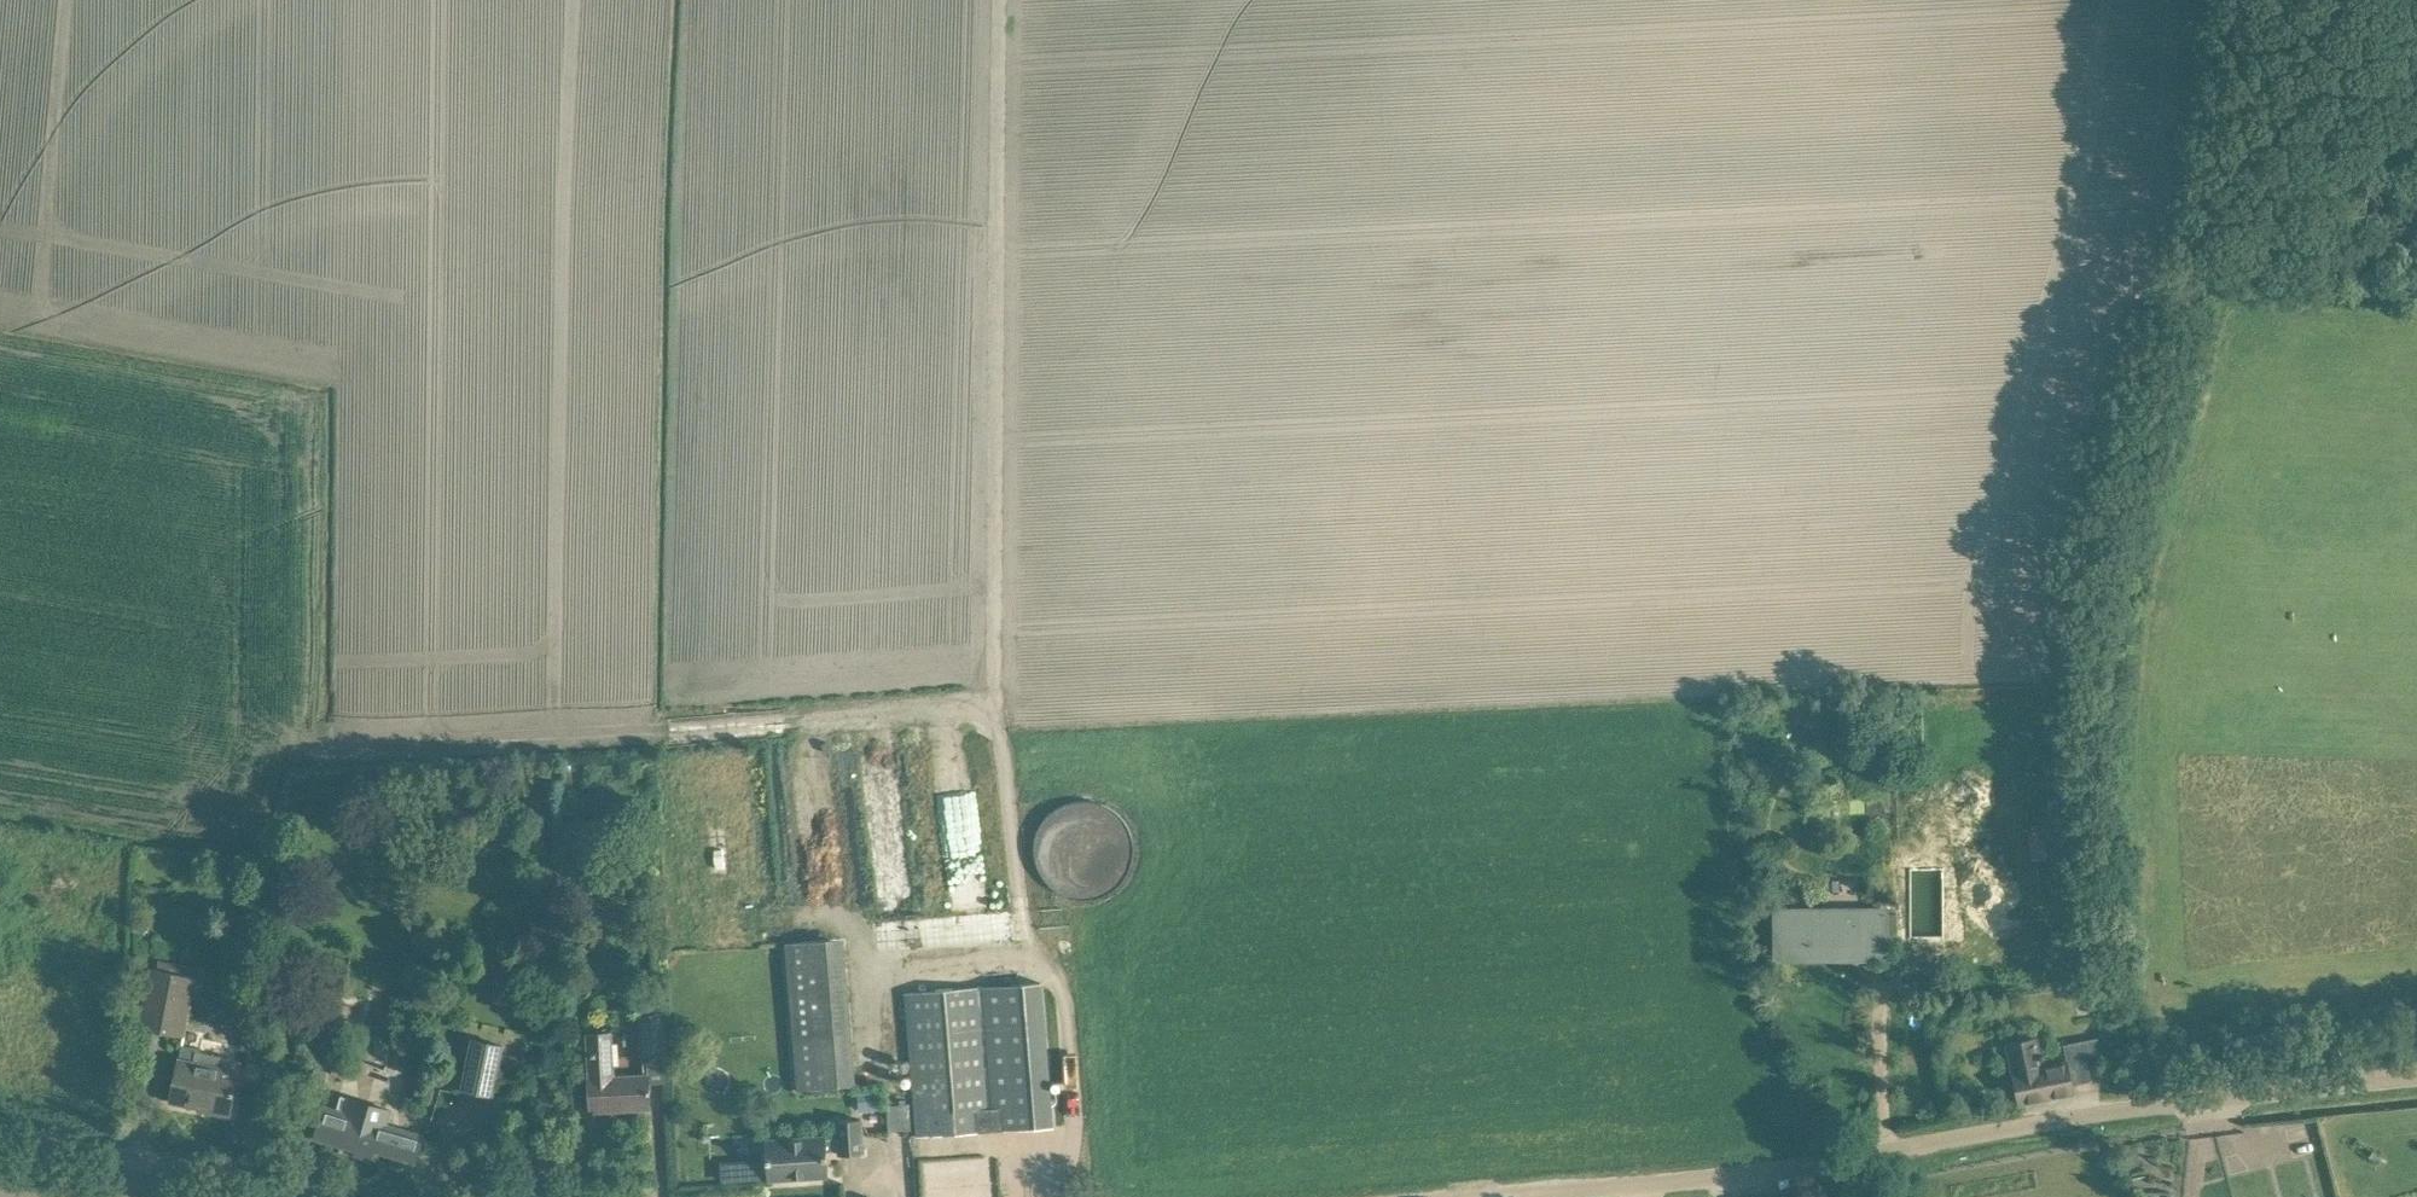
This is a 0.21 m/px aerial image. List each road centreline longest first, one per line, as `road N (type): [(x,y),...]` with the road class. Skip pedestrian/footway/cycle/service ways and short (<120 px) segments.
road 1 (unclassified): [(1460,1196),(1934,1120),(2416,1076)]
road 2 (unclassified): [(0,1129),(329,1196)]

